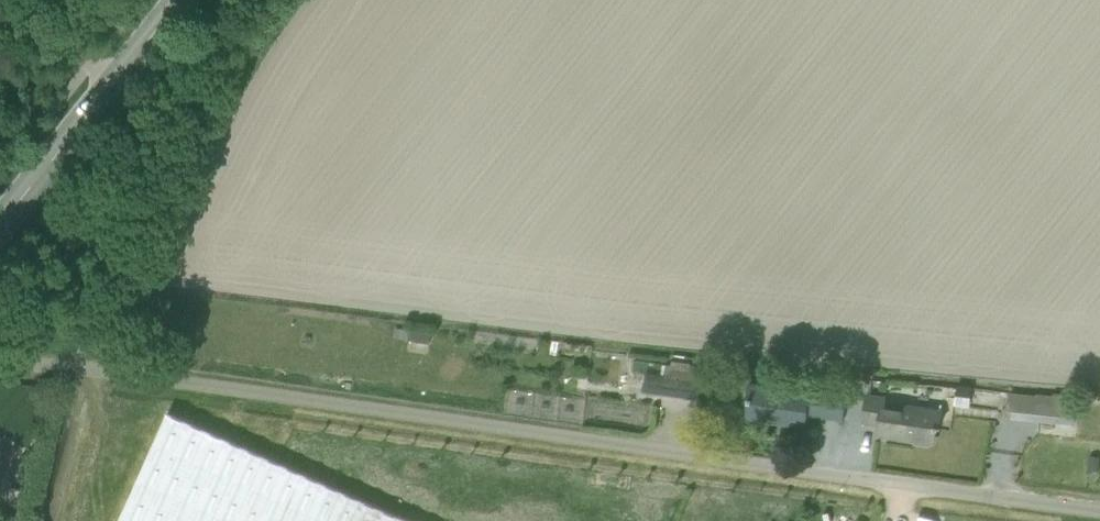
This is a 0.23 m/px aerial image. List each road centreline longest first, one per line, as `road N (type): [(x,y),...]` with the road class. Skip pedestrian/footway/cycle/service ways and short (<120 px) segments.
road 1 (unclassified): [(1099,512),(71,367),(0,363)]
road 2 (primary): [(0,220),(173,0)]

